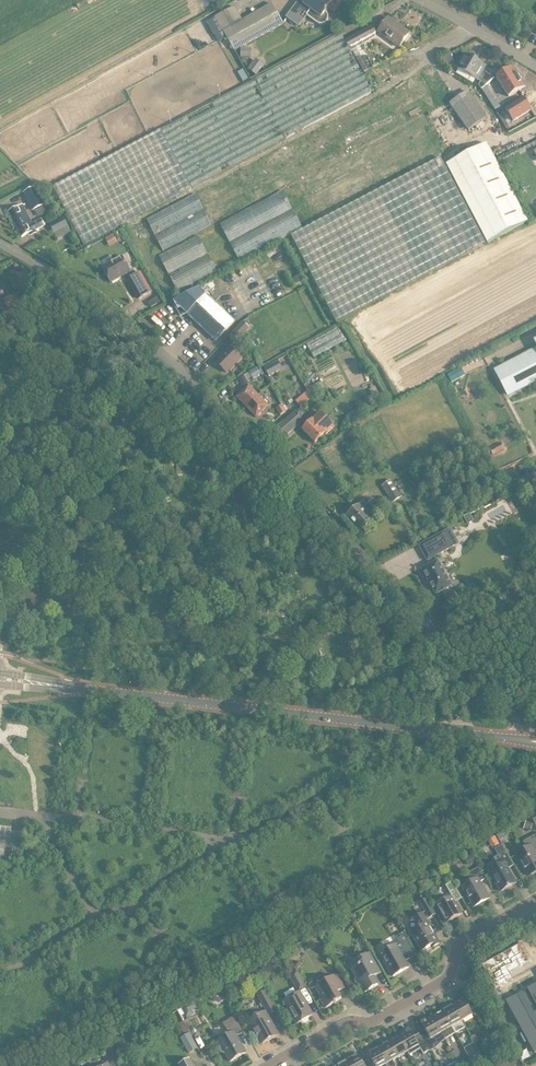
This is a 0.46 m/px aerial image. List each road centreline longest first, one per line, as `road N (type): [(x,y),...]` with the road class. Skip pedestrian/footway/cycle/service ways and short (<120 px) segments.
road 1 (unclassified): [(524,739),(519,715),(297,483),(95,299),(0,244)]
road 2 (tertiary): [(524,739),(0,678)]
road 3 (residential): [(263,1065),(341,1022),(371,1021),(446,978),(458,942),(535,899)]
road 4 (residential): [(419,0),(535,64)]

